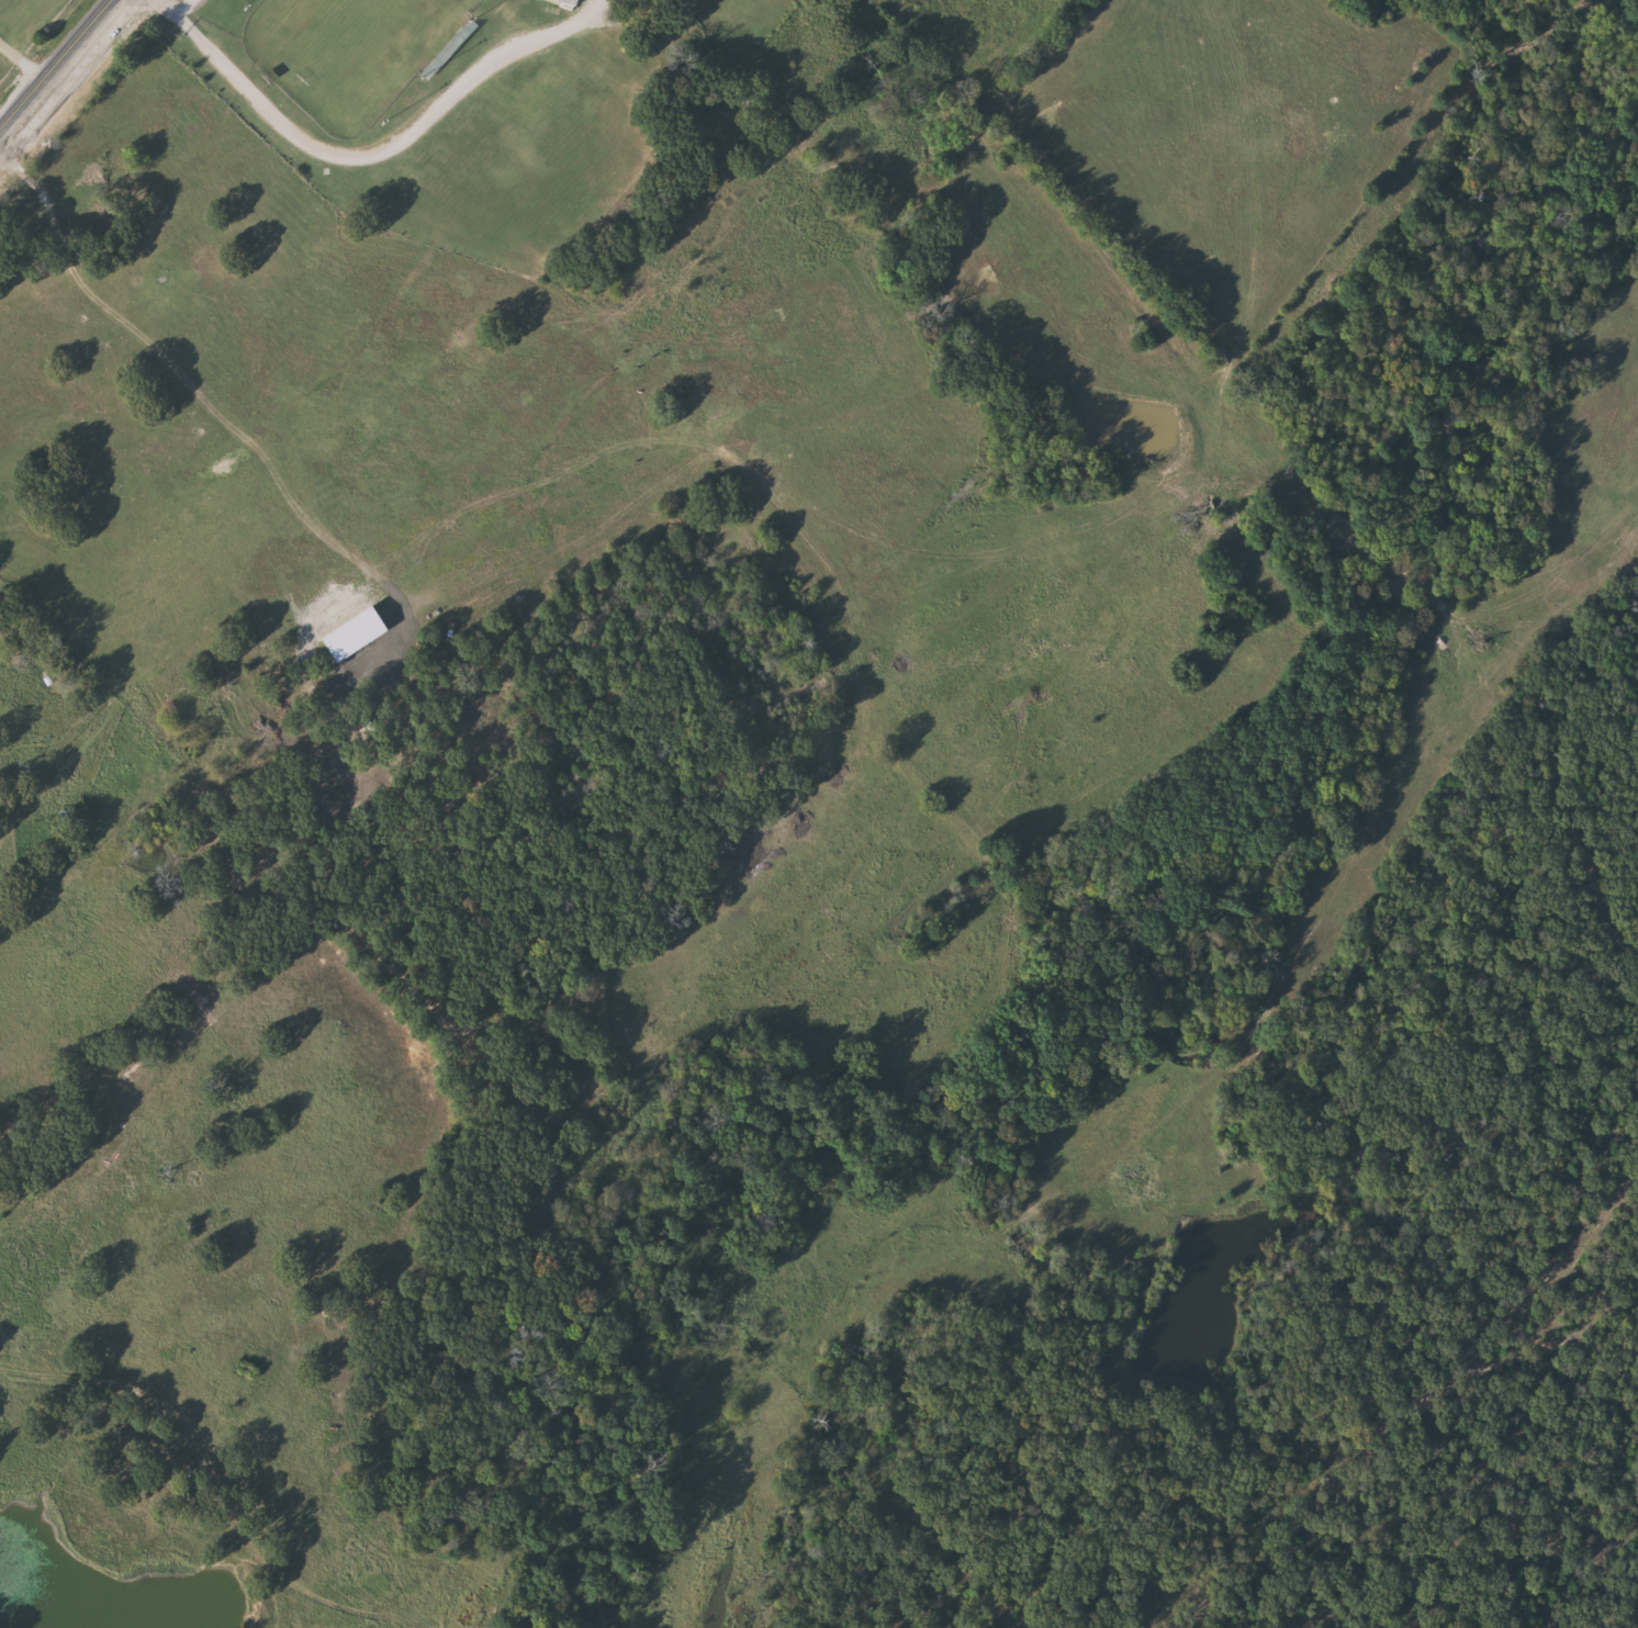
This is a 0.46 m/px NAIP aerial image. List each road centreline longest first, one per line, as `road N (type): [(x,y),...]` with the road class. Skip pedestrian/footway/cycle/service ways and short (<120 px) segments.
road 1 (primary): [(0,133),(113,0)]

